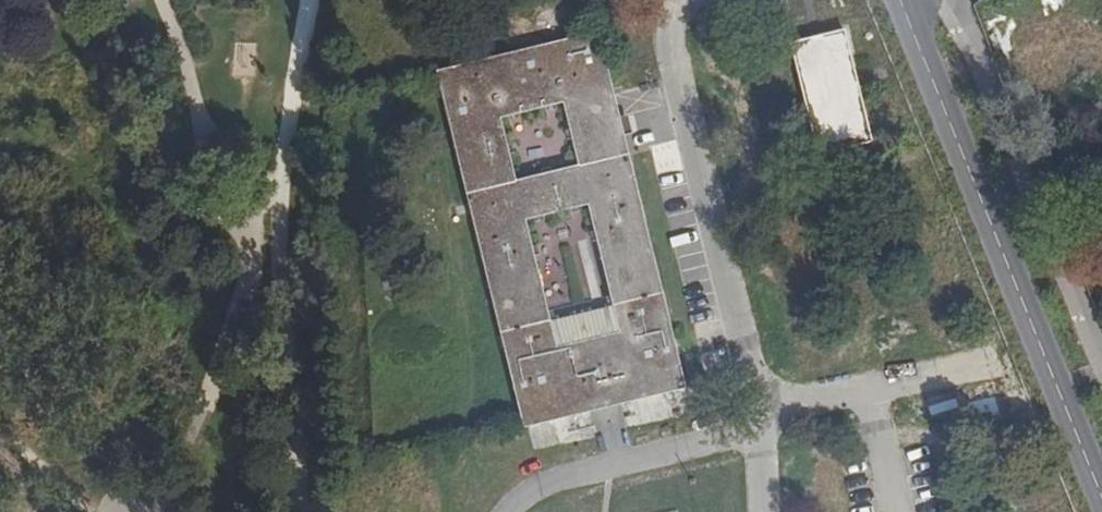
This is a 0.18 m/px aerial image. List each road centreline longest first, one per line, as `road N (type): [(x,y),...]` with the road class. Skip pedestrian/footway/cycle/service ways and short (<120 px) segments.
road 1 (residential): [(907,0),(1101,489)]

